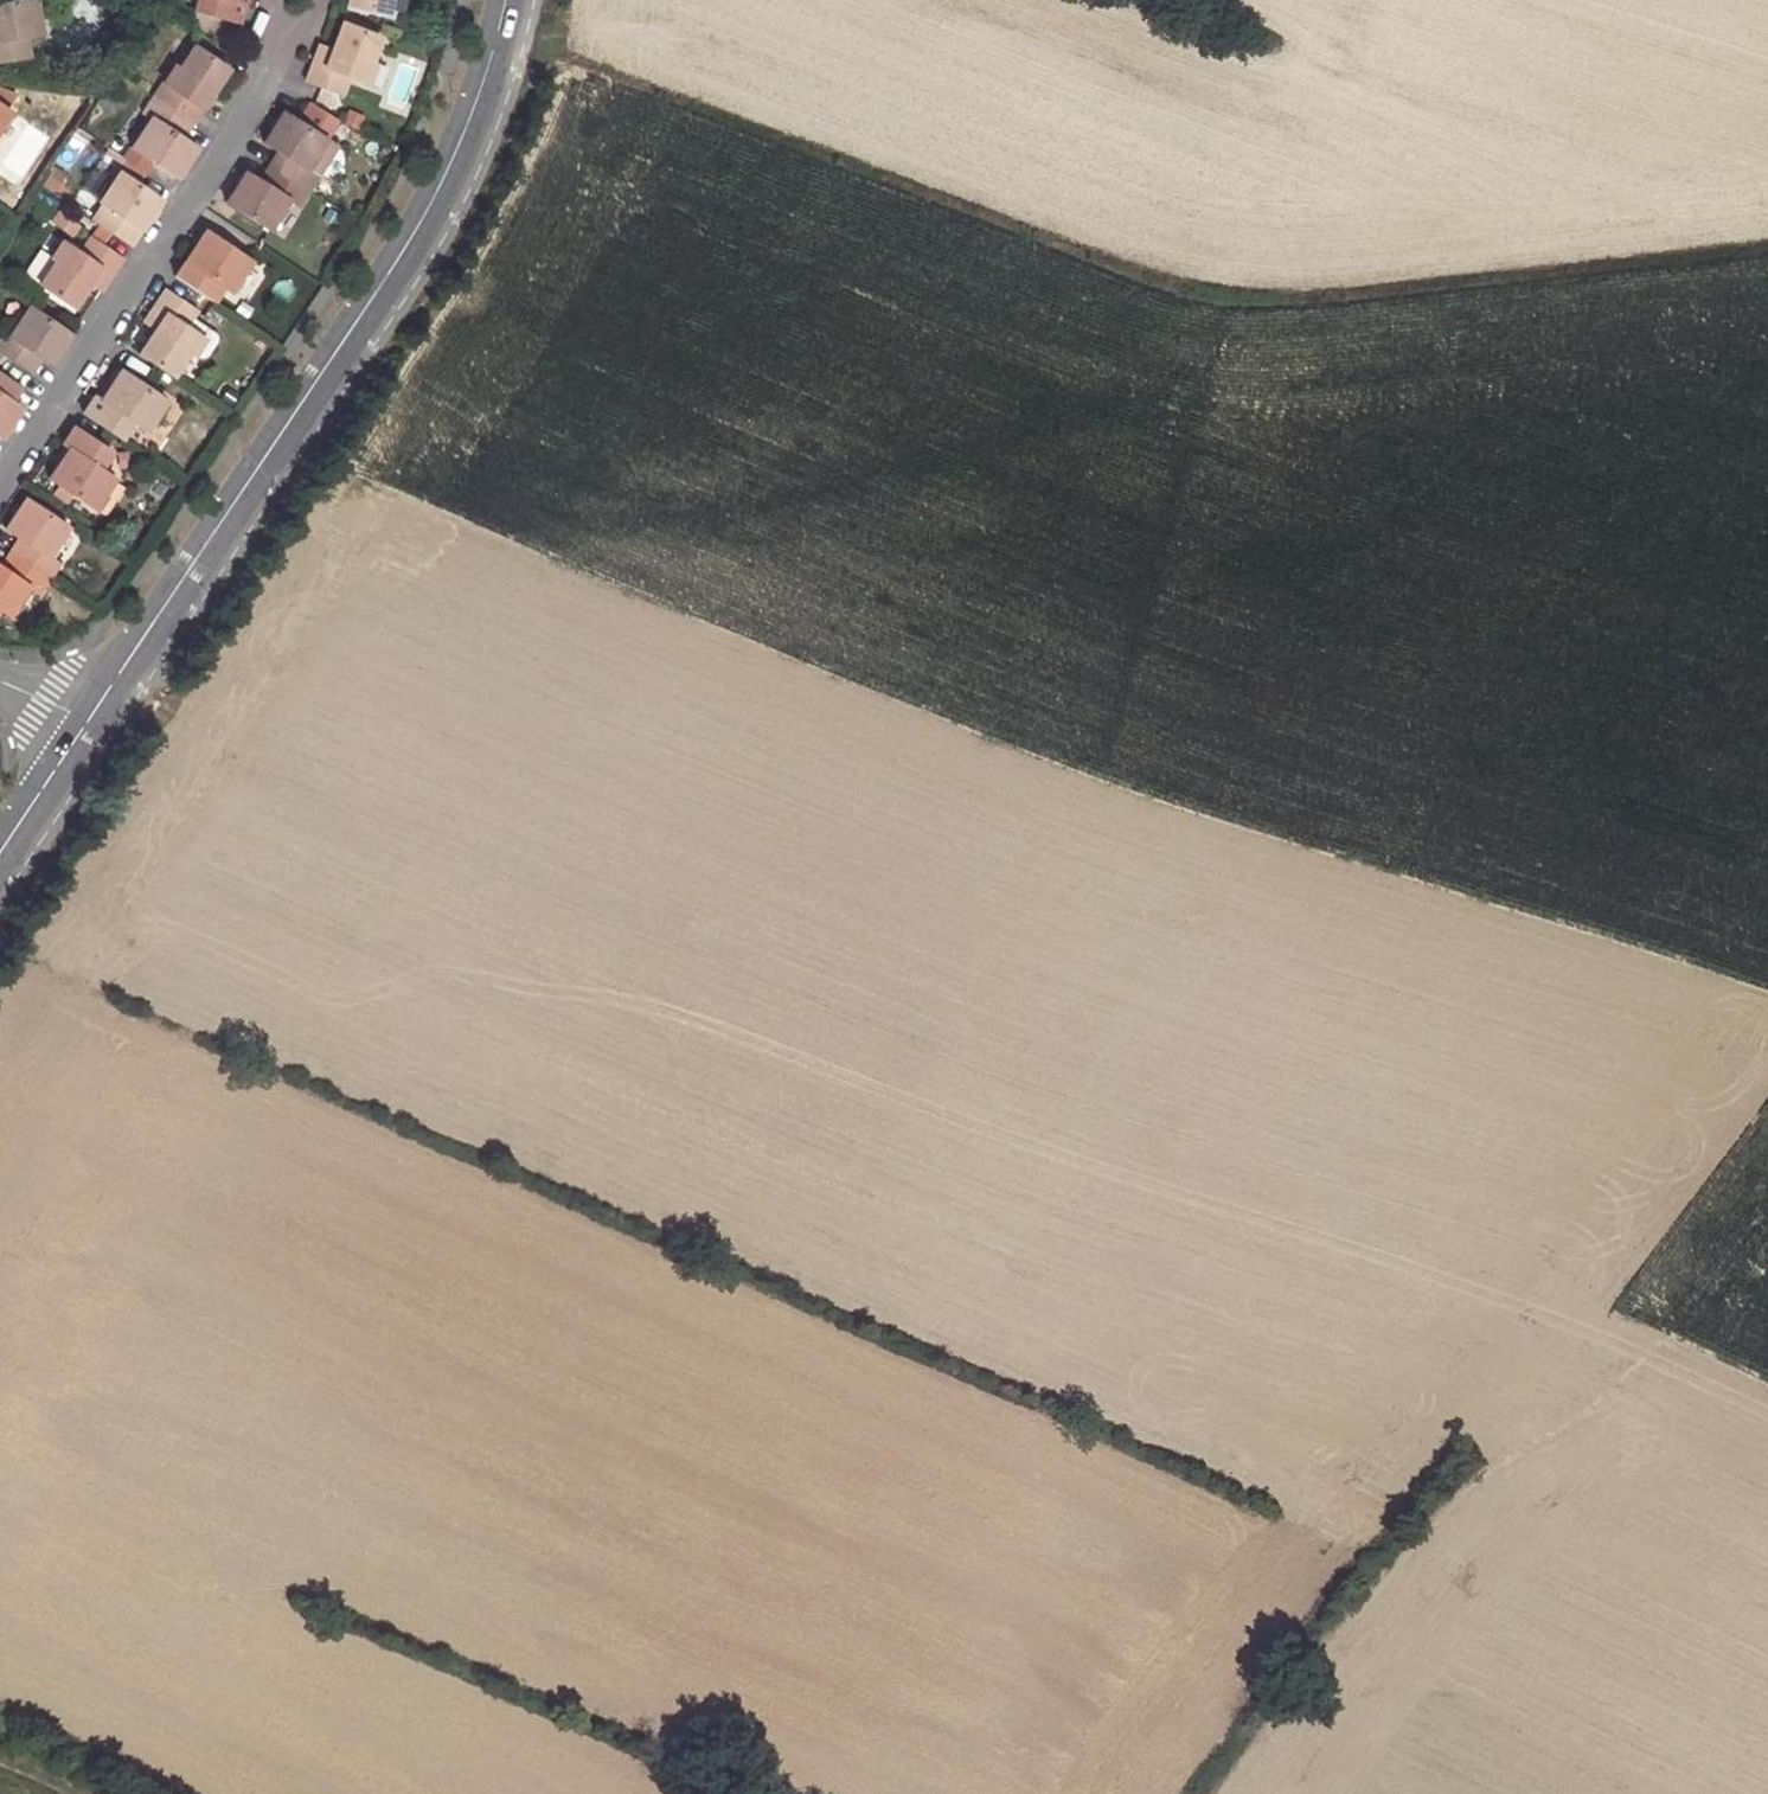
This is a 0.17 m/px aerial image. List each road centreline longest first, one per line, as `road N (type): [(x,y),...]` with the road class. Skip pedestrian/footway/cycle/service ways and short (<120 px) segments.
road 1 (tertiary): [(87,722),(429,206),(467,126),(505,0)]
road 2 (residential): [(0,489),(275,70),(302,0)]
road 3 (tertiary): [(0,857),(87,722)]

